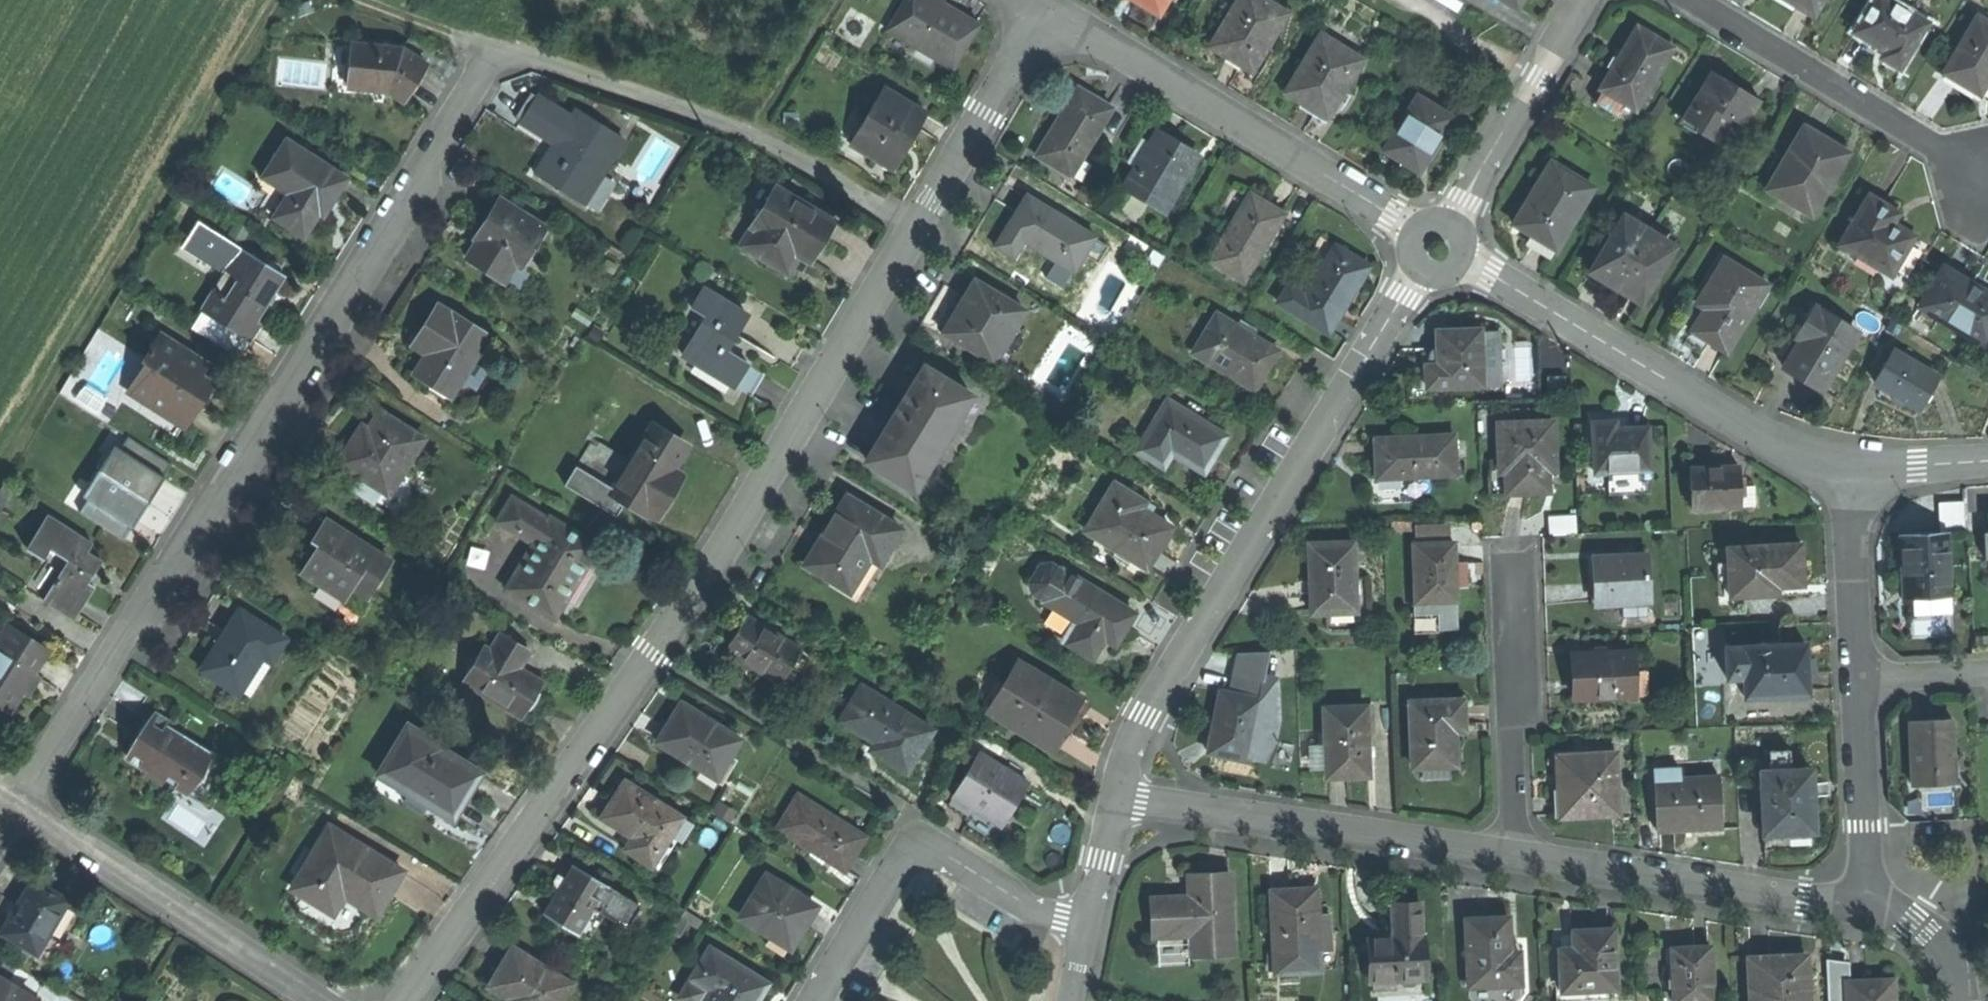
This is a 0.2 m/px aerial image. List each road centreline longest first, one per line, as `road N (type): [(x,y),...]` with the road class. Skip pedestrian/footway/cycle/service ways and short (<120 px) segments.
road 1 (residential): [(19,802),(408,211),(492,66),(508,58),(570,70),(724,127),(919,228)]
road 2 (residential): [(408,1000),(577,770),(919,228)]
road 3 (residential): [(1115,800),(1141,714),(1437,245)]
road 4 (residential): [(1437,245),(1801,454),(1861,469)]
road 5 (residential): [(1051,14),(1437,245)]
road 6 (residential): [(1115,800),(1517,856)]
road 7 (residential): [(1083,928),(940,850),(912,852),(821,1000)]
road 8 (residential): [(319,1000),(19,802)]
road 9 (residential): [(1517,856),(1807,901),(1868,893)]
road 10 (residential): [(1683,0),(1986,177)]
road 11 (residential): [(1586,0),(1437,245)]
road 12 (residential): [(1517,856),(1512,571)]
road 13 (residential): [(919,228),(1051,14)]
road 14 (residential): [(1861,681),(1868,893)]
road 15 (residential): [(1861,469),(1861,681)]
road 16 (track): [(366,0),(508,58)]
road 17 (residential): [(1868,893),(1917,920),(1956,962),(1958,1000)]
road 18 (residential): [(1083,928),(1115,800)]
road 19 (residential): [(1861,469),(1987,459)]
road 20 (residential): [(1987,676),(1861,681)]

